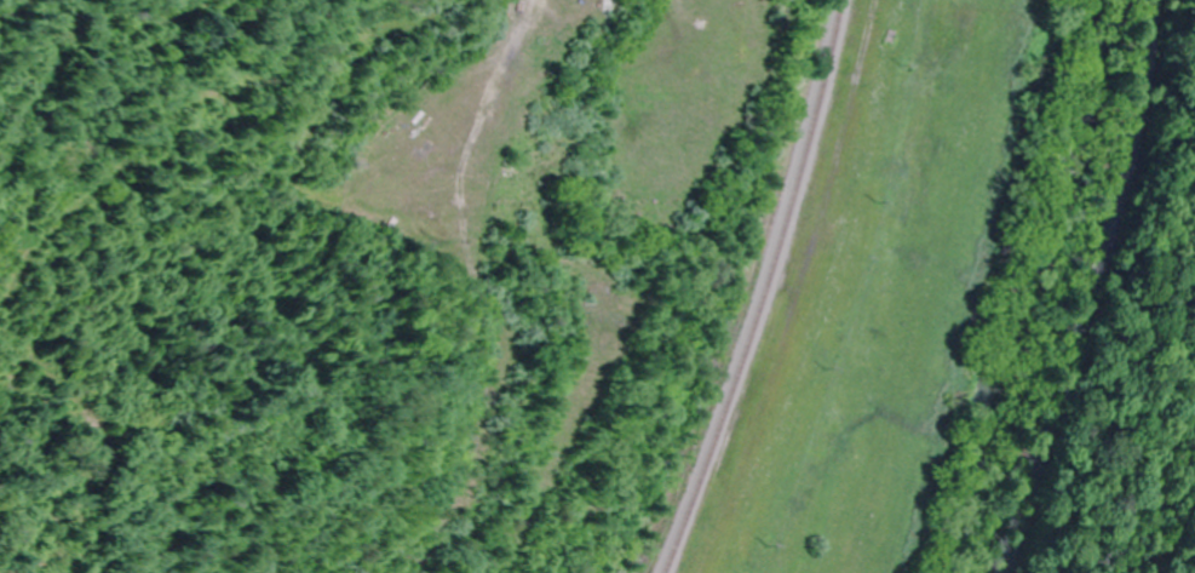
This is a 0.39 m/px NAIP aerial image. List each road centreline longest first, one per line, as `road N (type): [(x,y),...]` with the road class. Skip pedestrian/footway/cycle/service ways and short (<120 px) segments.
road 1 (secondary): [(1153,0),(1126,172),(1005,572)]

